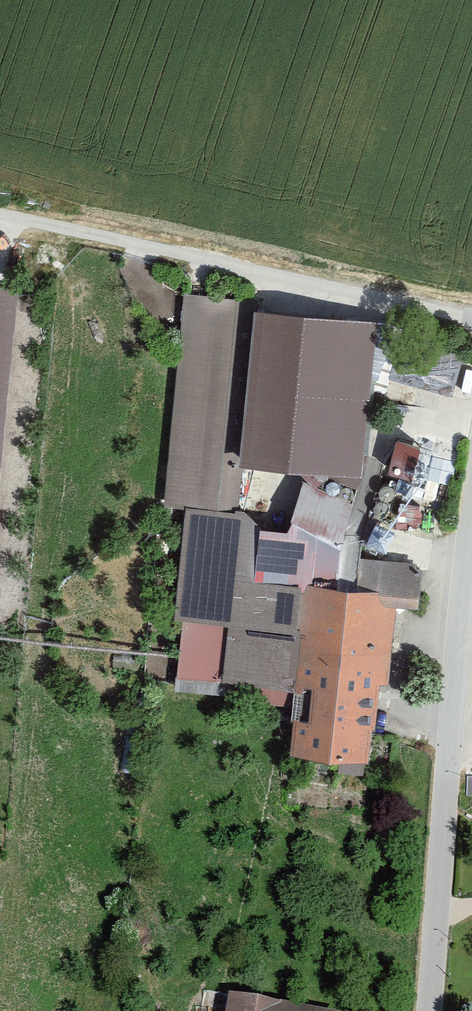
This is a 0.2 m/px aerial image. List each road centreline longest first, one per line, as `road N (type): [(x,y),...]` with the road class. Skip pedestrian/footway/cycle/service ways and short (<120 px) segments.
road 1 (residential): [(433,1010),(471,508)]
road 2 (track): [(0,210),(471,316)]

